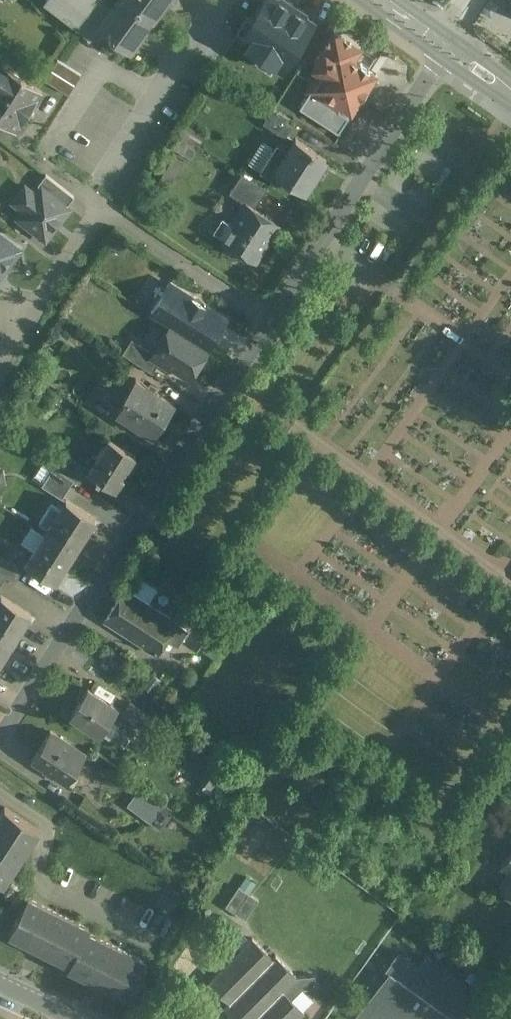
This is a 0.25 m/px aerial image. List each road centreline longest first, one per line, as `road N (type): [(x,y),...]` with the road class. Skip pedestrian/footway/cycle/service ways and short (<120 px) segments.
road 1 (residential): [(267,314),(0,737)]
road 2 (residential): [(445,46),(267,314)]
road 3 (residential): [(267,314),(105,210)]
road 4 (residential): [(105,210),(30,321)]

